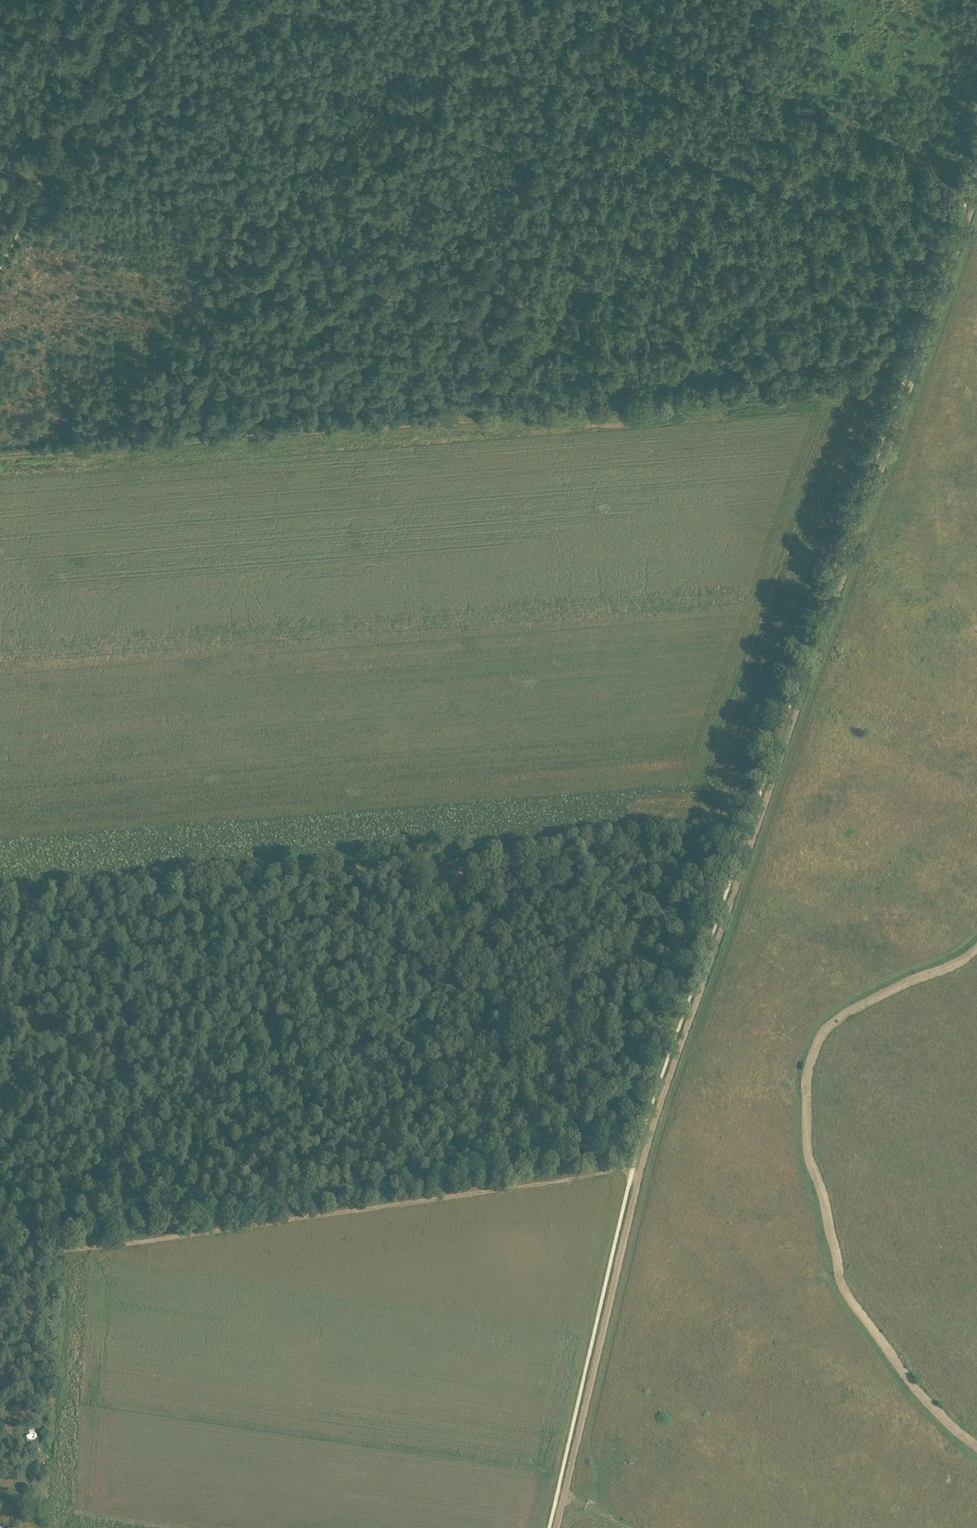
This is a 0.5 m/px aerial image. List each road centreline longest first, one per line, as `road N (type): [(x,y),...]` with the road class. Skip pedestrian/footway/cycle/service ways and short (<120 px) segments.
road 1 (track): [(976,195),(653,1126),(557,1527)]
road 2 (track): [(0,458),(909,392)]
road 3 (track): [(127,10),(563,174),(901,321)]
road 4 (track): [(0,901),(720,837),(751,845)]
road 5 (track): [(976,1467),(905,1391),(833,1288),(800,1170),(795,1108),(803,1047),(829,1010),(937,958),(976,928)]
road 6 (track): [(0,1259),(641,1172)]
road 7 (track): [(54,158),(524,311)]
road 8 (track): [(572,0),(976,176)]
road 9 (track): [(610,0),(493,420)]
road 10 (track): [(132,0),(0,267)]

